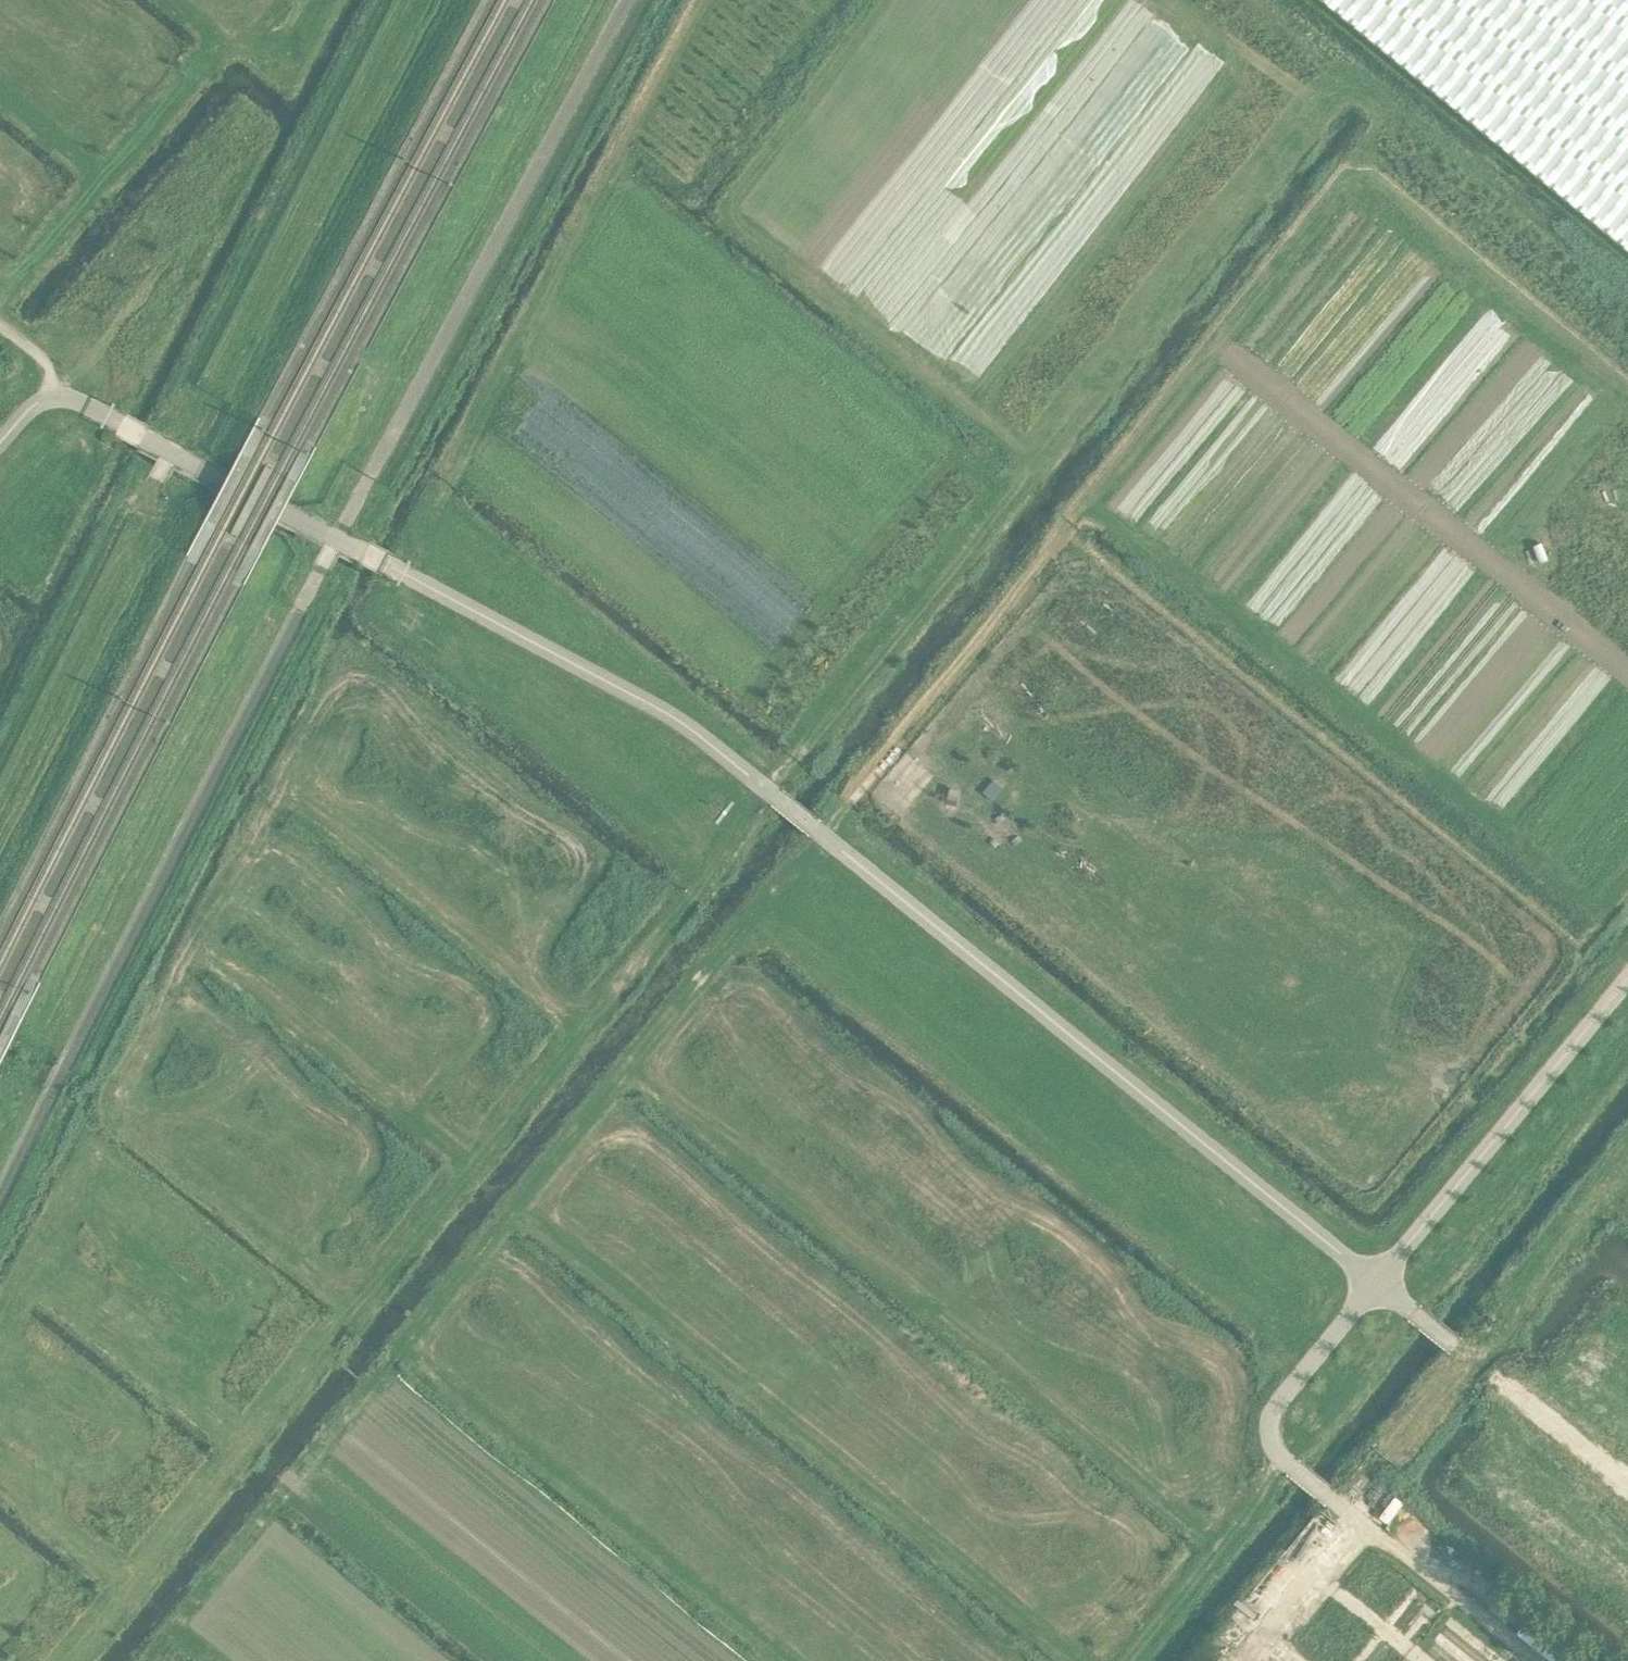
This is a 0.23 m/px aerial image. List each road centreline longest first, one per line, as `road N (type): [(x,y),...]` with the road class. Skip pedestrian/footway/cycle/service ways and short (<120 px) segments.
road 1 (track): [(405,0),(306,186),(212,402),(187,425),(156,483),(147,531),(110,582),(0,790)]

